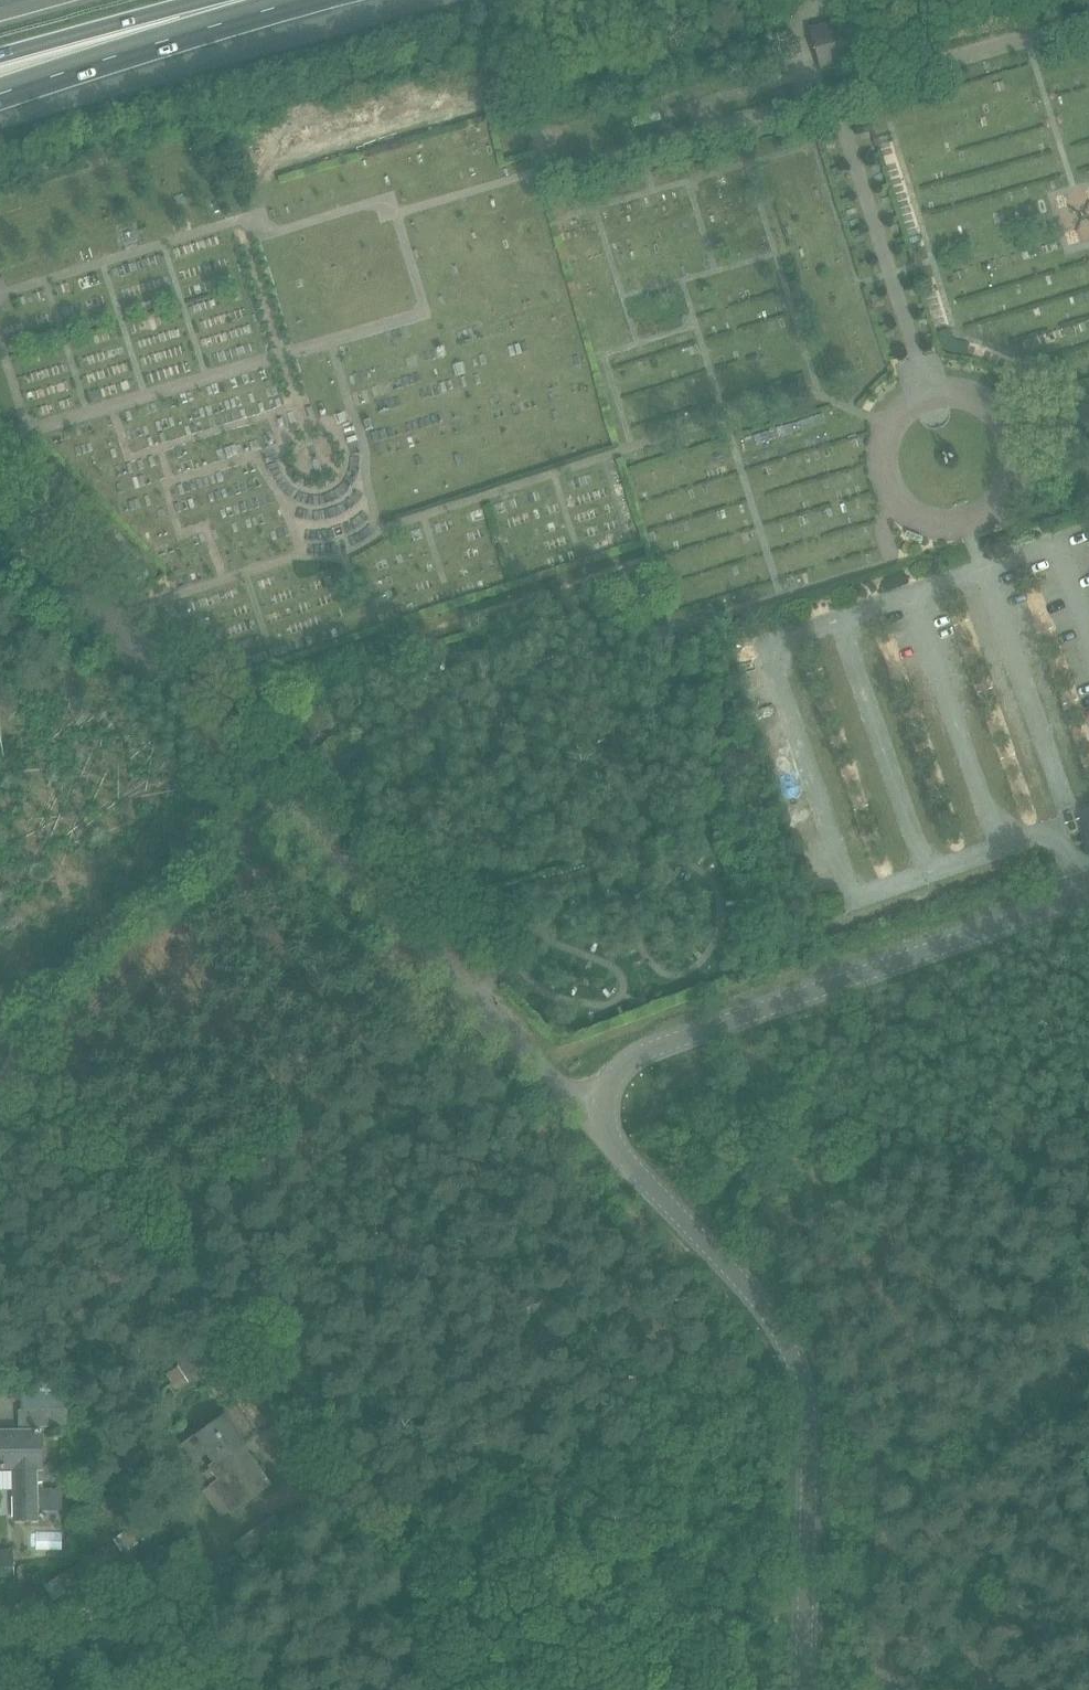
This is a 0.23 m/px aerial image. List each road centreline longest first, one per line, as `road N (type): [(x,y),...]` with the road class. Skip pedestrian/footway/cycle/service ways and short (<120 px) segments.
road 1 (unclassified): [(562,1096),(0,509)]
road 2 (tertiary): [(790,1689),(794,1394),(785,1354),(562,1096)]
road 3 (tertiary): [(562,1096),(1088,892)]
road 4 (motorway): [(0,94),(288,0)]
road 5 (motorway): [(0,56),(201,0)]

